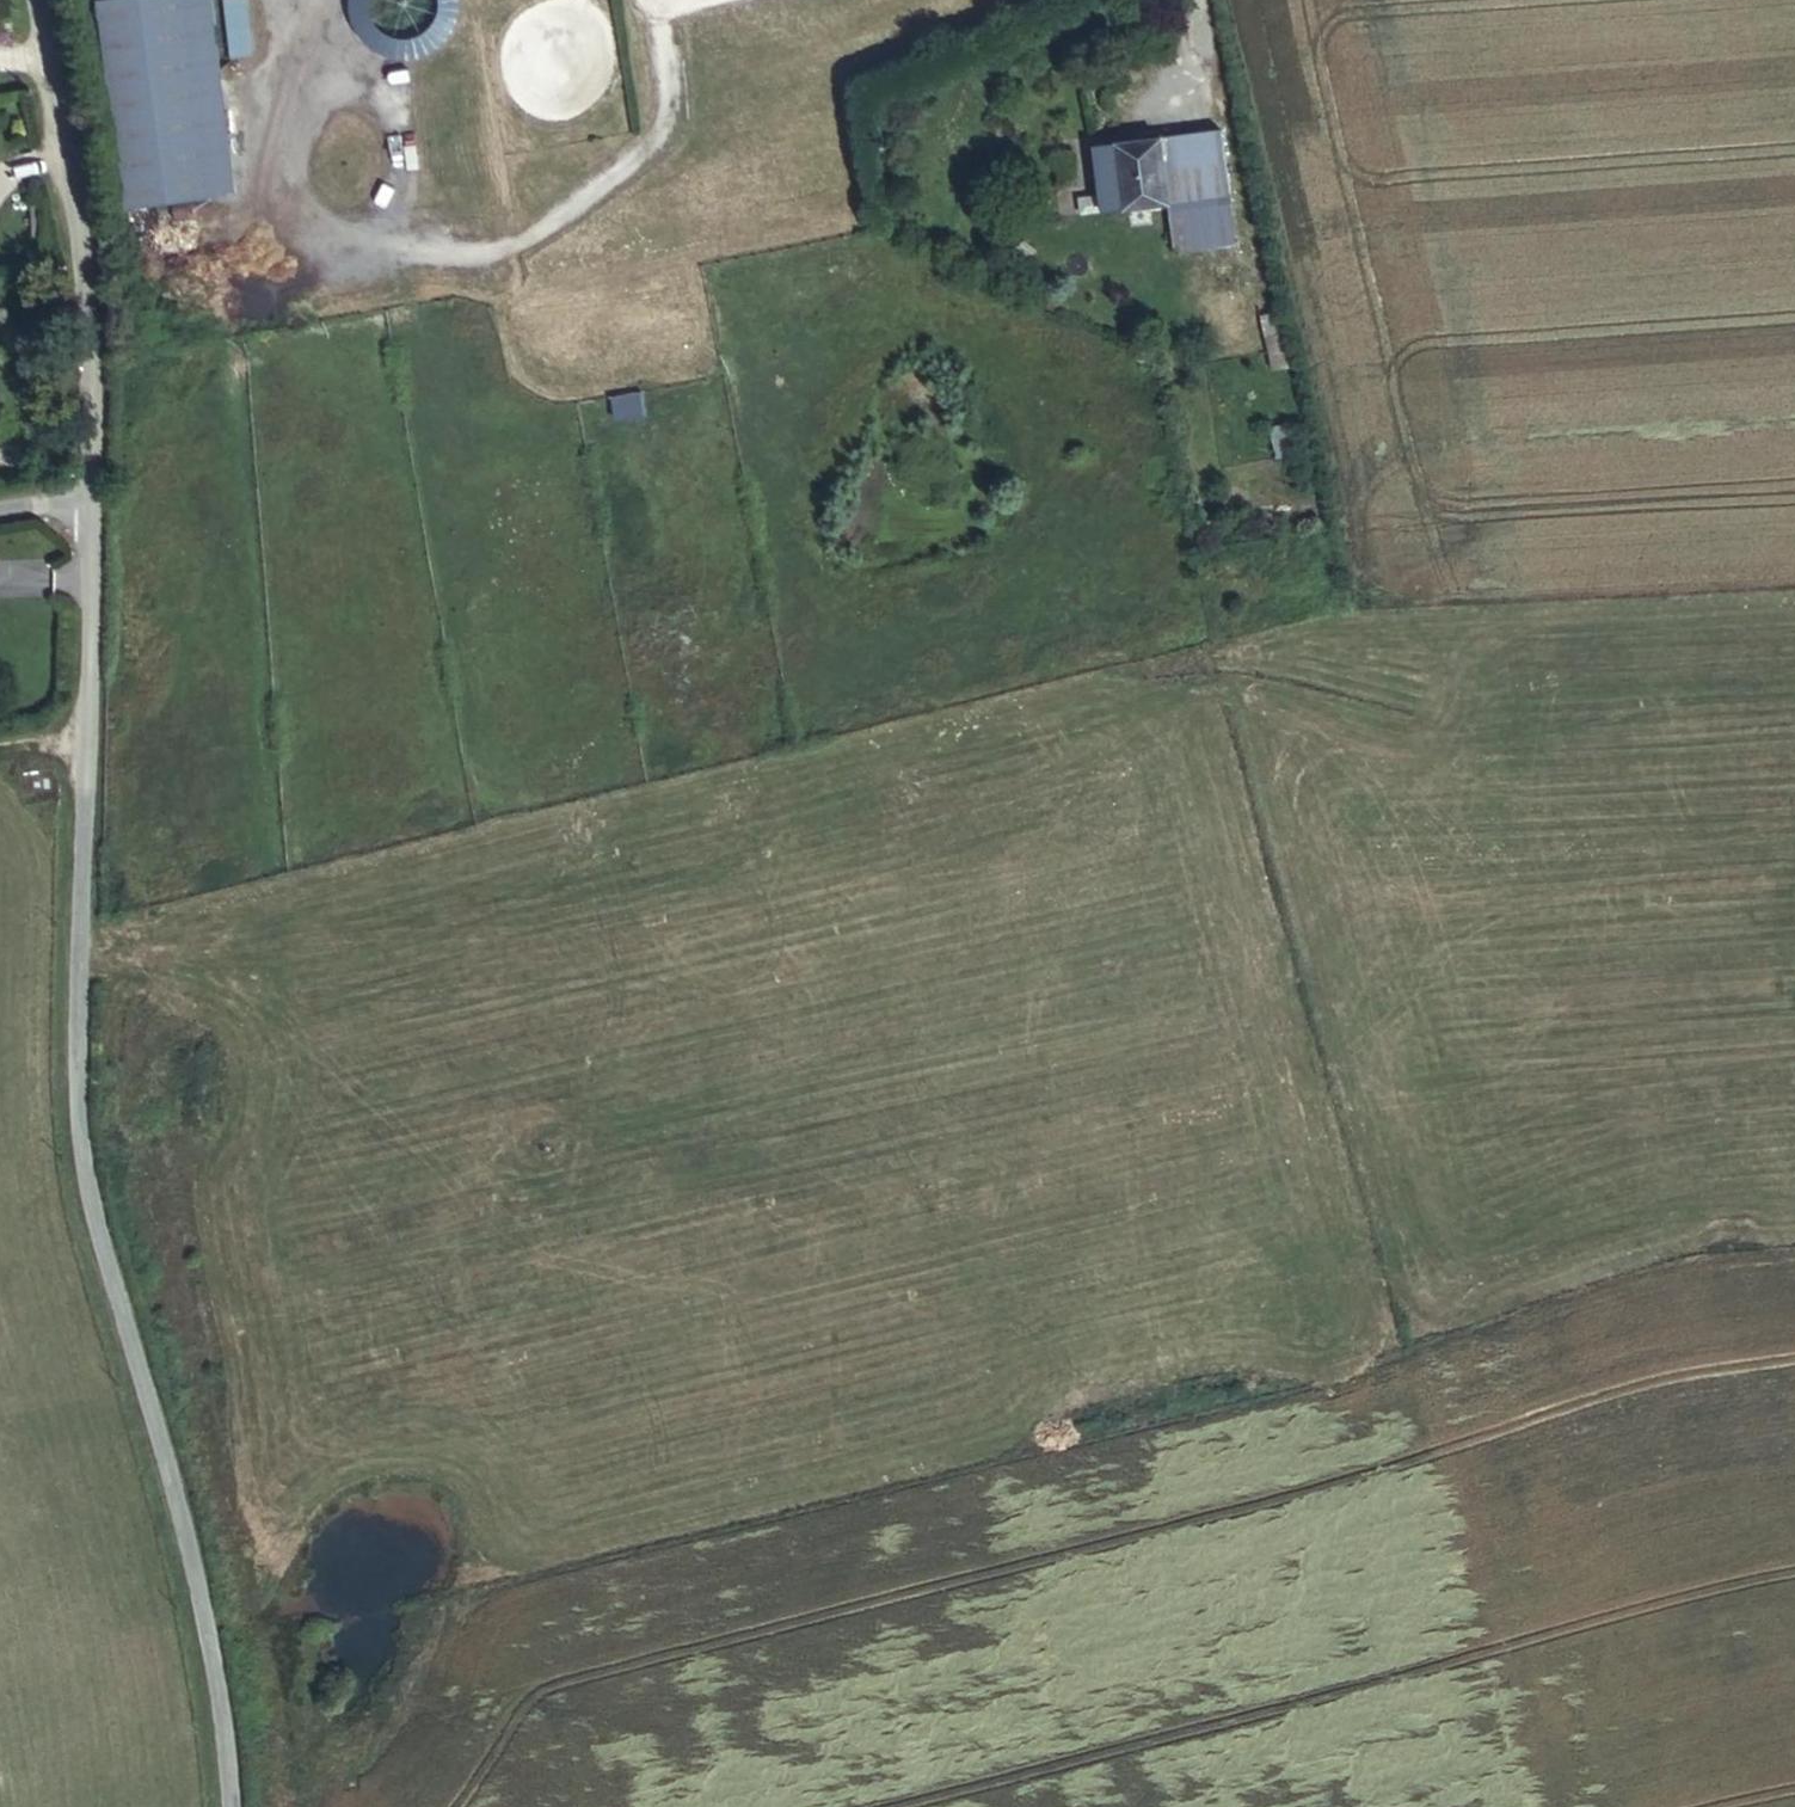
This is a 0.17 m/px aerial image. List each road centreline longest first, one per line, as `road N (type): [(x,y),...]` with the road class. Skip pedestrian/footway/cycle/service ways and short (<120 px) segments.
road 1 (unclassified): [(88,506),(75,1134),(217,1715),(223,1806)]
road 2 (unclassified): [(24,0),(76,201),(88,340),(88,506)]

